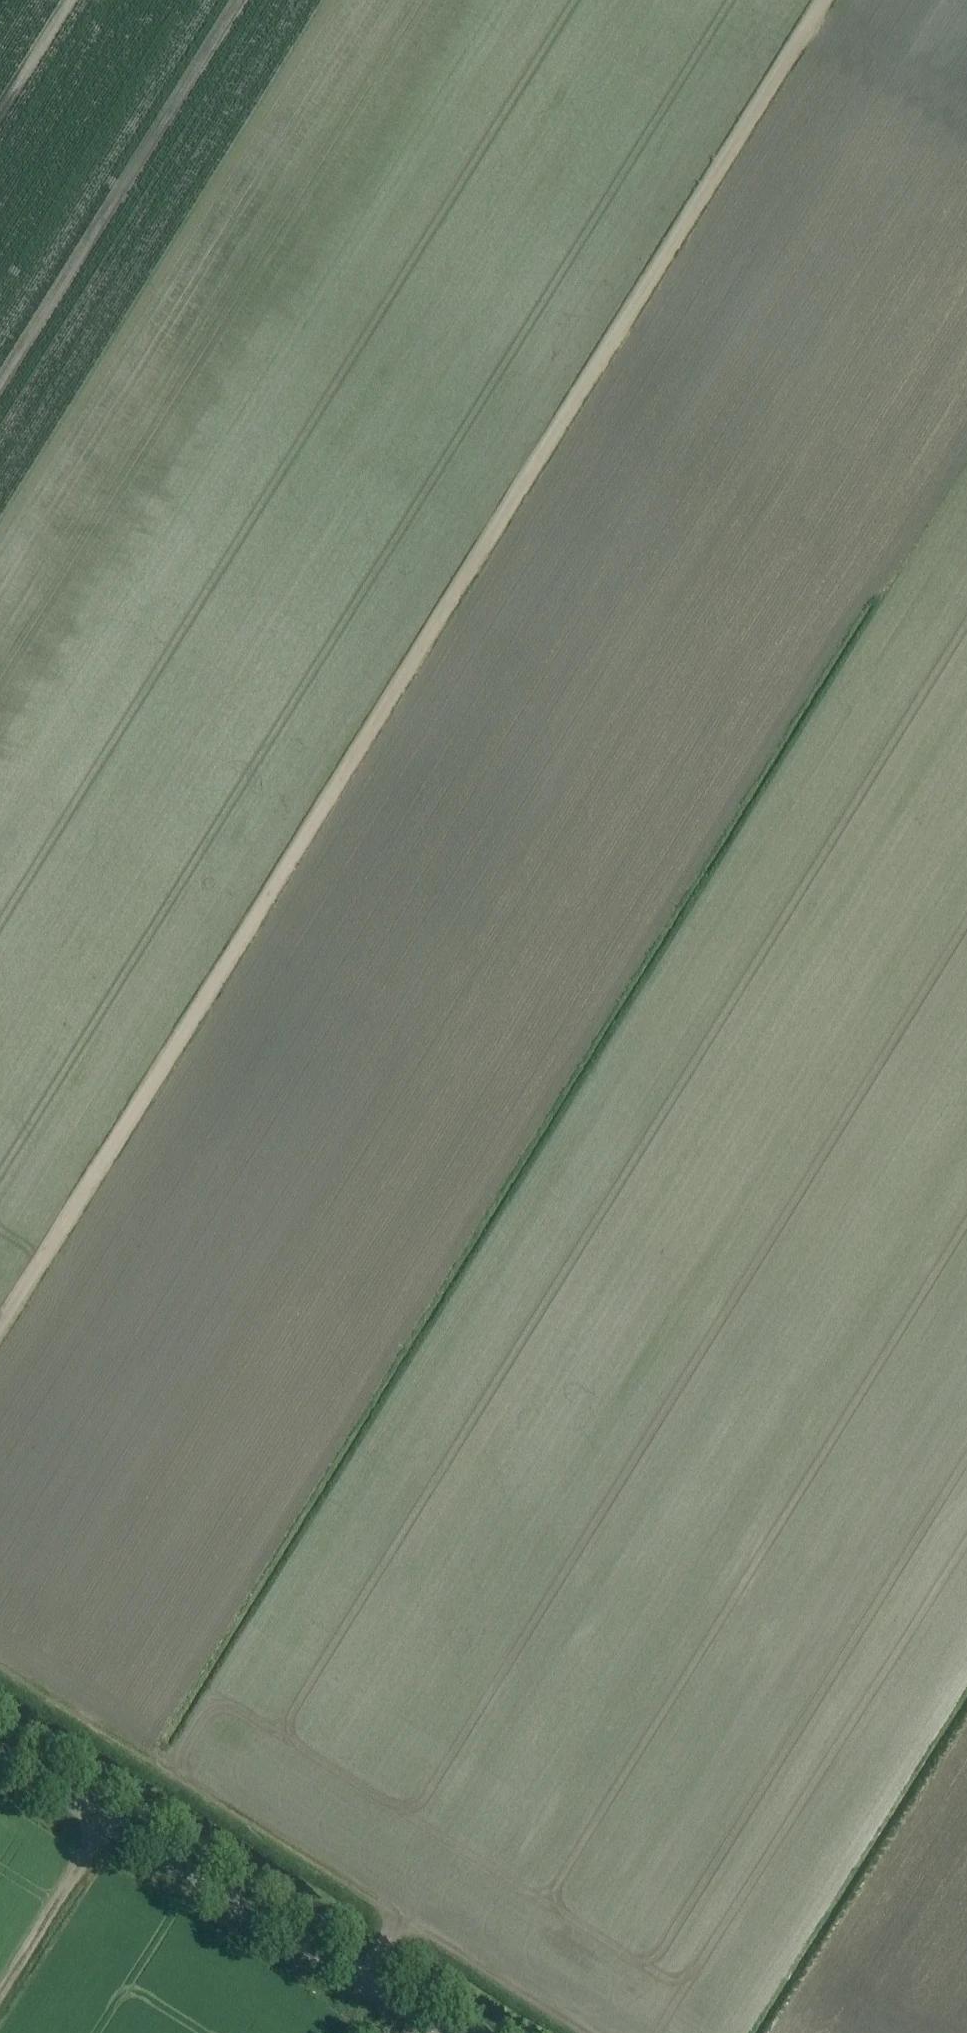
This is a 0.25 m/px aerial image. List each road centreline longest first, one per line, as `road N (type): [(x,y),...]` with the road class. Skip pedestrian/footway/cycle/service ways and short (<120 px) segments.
road 1 (unclassified): [(443,2032),(0,1755)]

